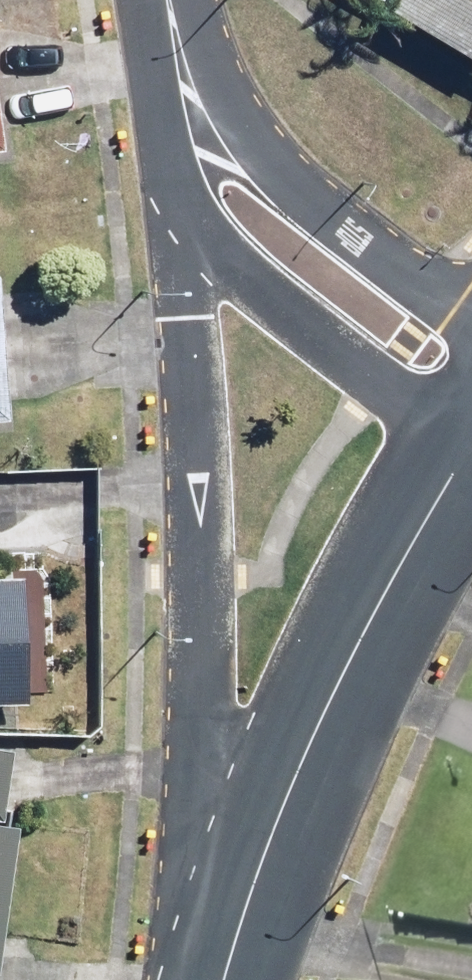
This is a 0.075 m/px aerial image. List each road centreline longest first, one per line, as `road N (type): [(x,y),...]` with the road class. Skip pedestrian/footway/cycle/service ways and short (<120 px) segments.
road 1 (residential): [(234,883),(202,224)]
road 2 (tertiary): [(234,883),(471,444)]
road 3 (residential): [(184,121),(258,158),(471,328)]
road 4 (residential): [(471,444),(202,224)]
road 5 (residential): [(164,0),(184,121)]

